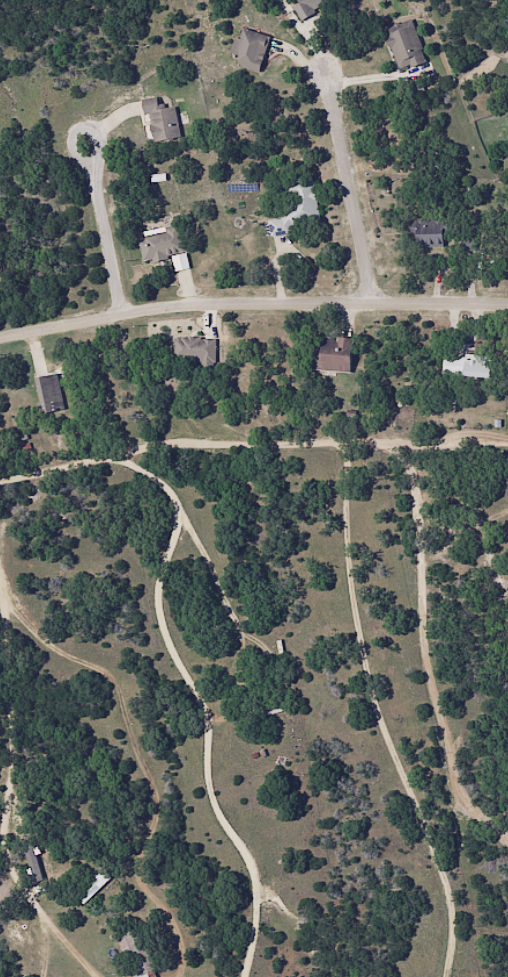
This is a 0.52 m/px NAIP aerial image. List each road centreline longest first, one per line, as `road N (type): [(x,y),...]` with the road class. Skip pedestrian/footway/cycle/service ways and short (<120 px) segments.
road 1 (residential): [(507,849),(454,782),(423,626),(417,495),(404,465),(363,445),(241,448),(0,483)]
road 2 (residential): [(507,308),(192,311),(0,342)]
road 3 (residential): [(329,51),(376,307)]
road 4 (residential): [(93,121),(128,320)]

